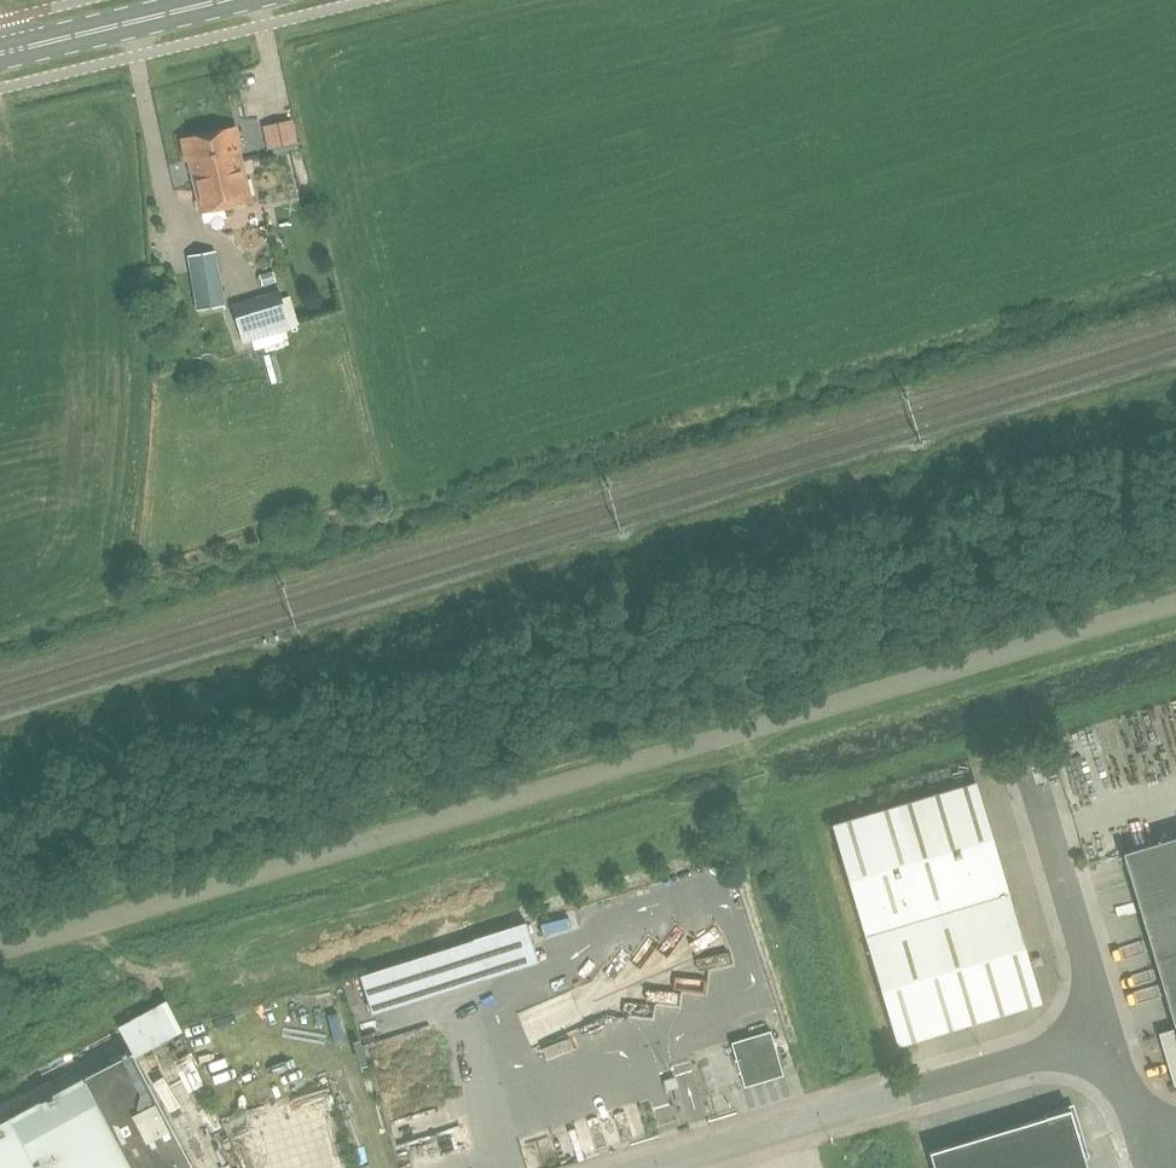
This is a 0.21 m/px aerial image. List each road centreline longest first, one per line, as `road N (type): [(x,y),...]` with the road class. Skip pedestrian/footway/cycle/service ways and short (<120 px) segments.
road 1 (unclassified): [(0,952),(1175,602)]
road 2 (unclassified): [(643,1167),(1106,1032)]
road 3 (unclassified): [(1106,1032),(1025,761)]
road 4 (primary): [(0,61),(255,0)]
road 5 (unclassified): [(1144,1149),(1106,1032)]

